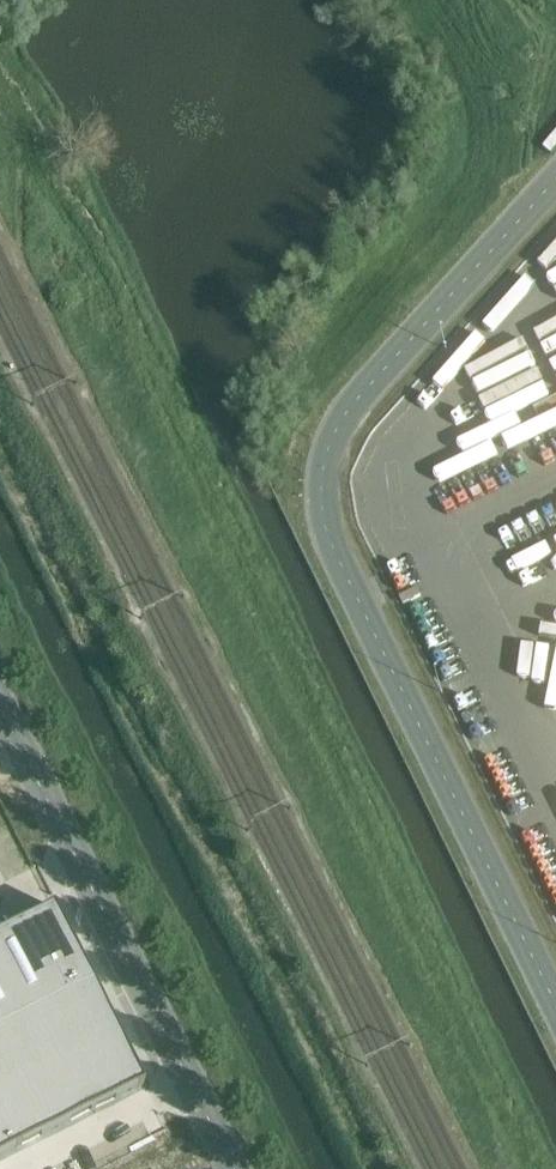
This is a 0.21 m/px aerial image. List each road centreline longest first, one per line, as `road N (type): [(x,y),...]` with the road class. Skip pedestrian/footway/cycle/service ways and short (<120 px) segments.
road 1 (tertiary): [(555,1005),(332,546),(321,488),(345,413),(555,179)]
road 2 (unclassified): [(235,1168),(0,705)]

